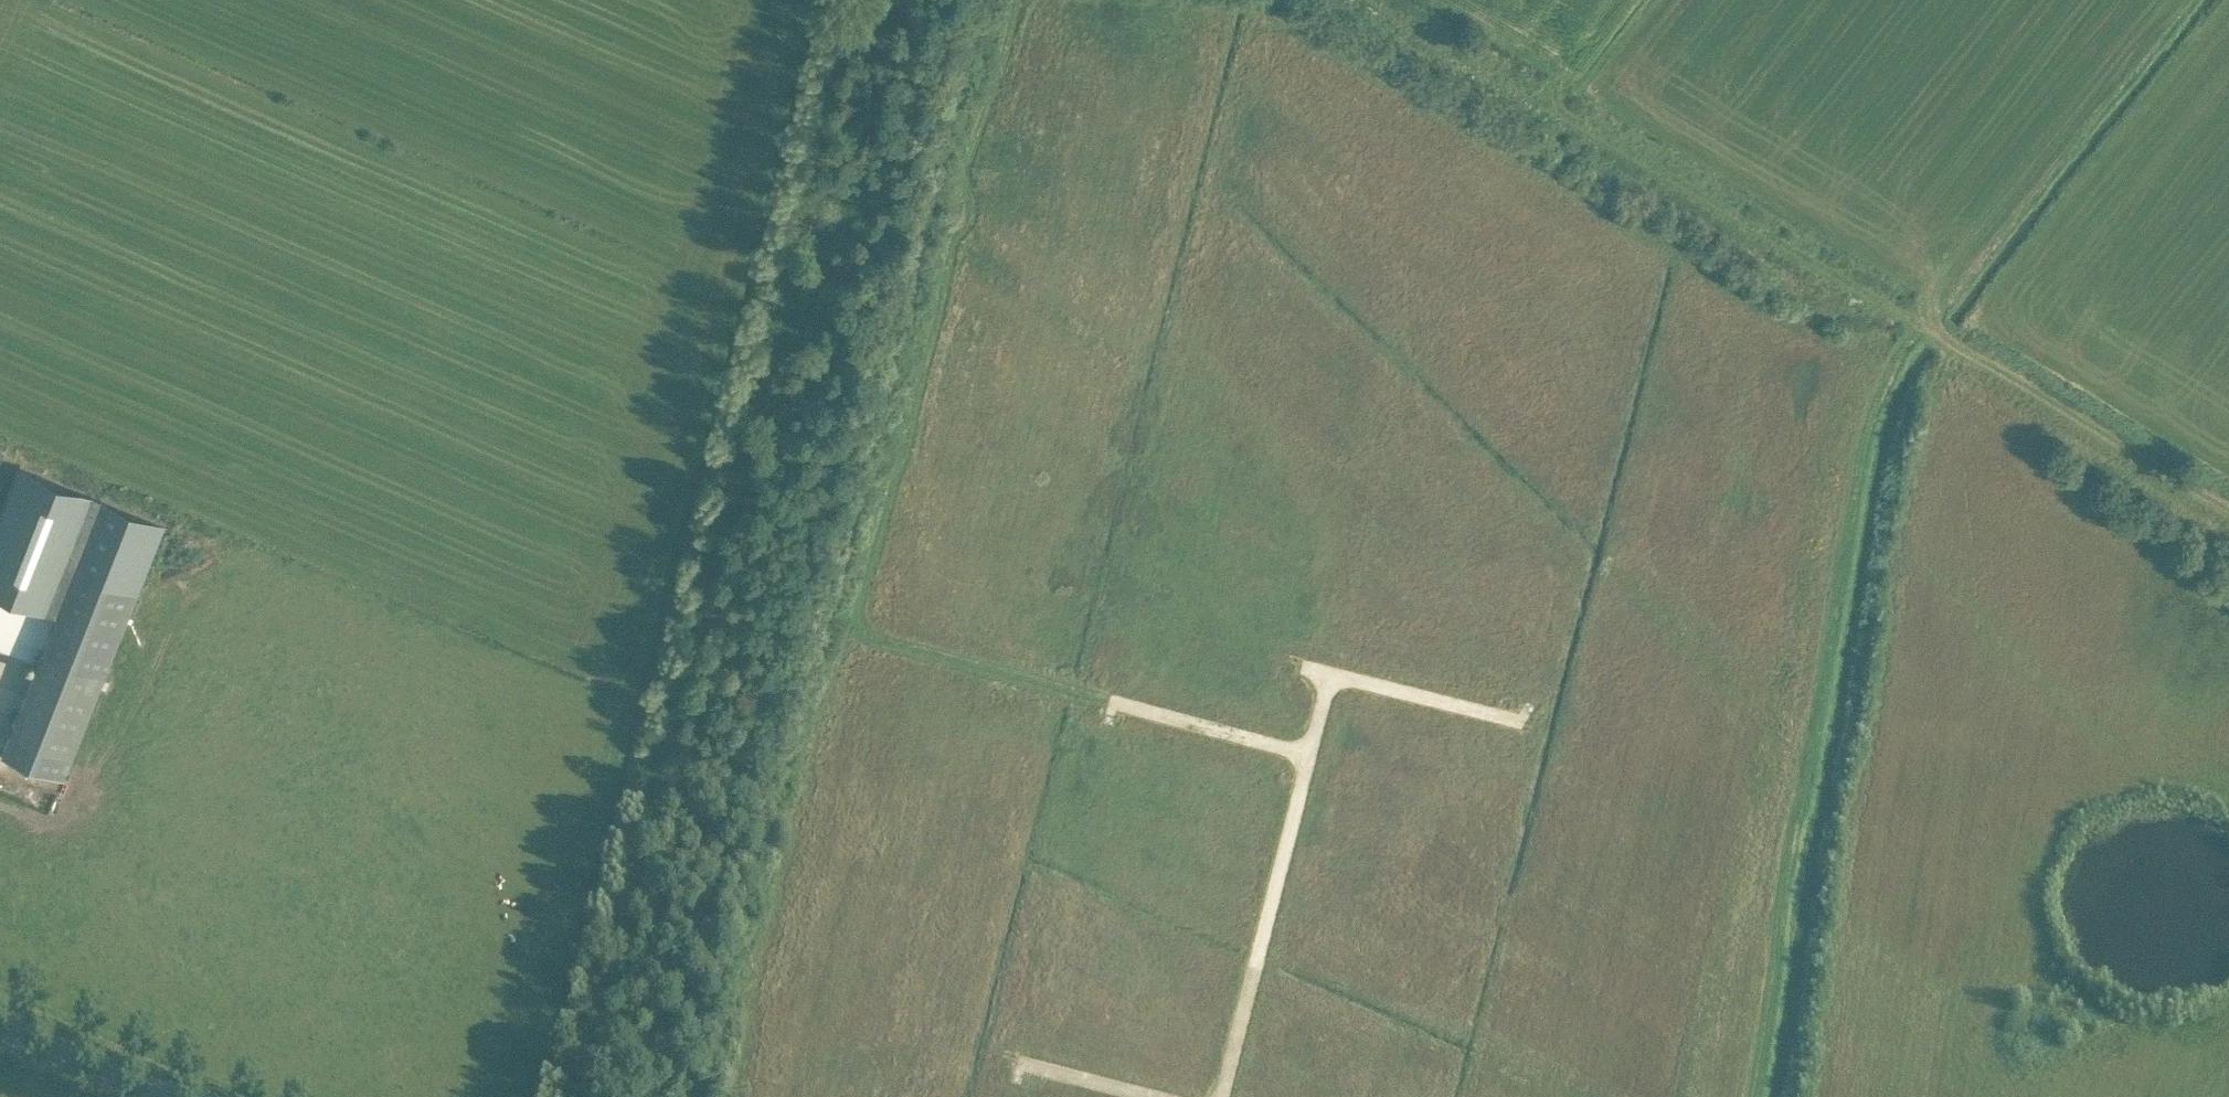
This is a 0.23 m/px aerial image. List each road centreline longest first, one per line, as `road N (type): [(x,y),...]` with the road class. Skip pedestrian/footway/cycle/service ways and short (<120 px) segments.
road 1 (track): [(2228,507),(1387,0)]
road 2 (tertiary): [(166,1096),(0,1024)]

